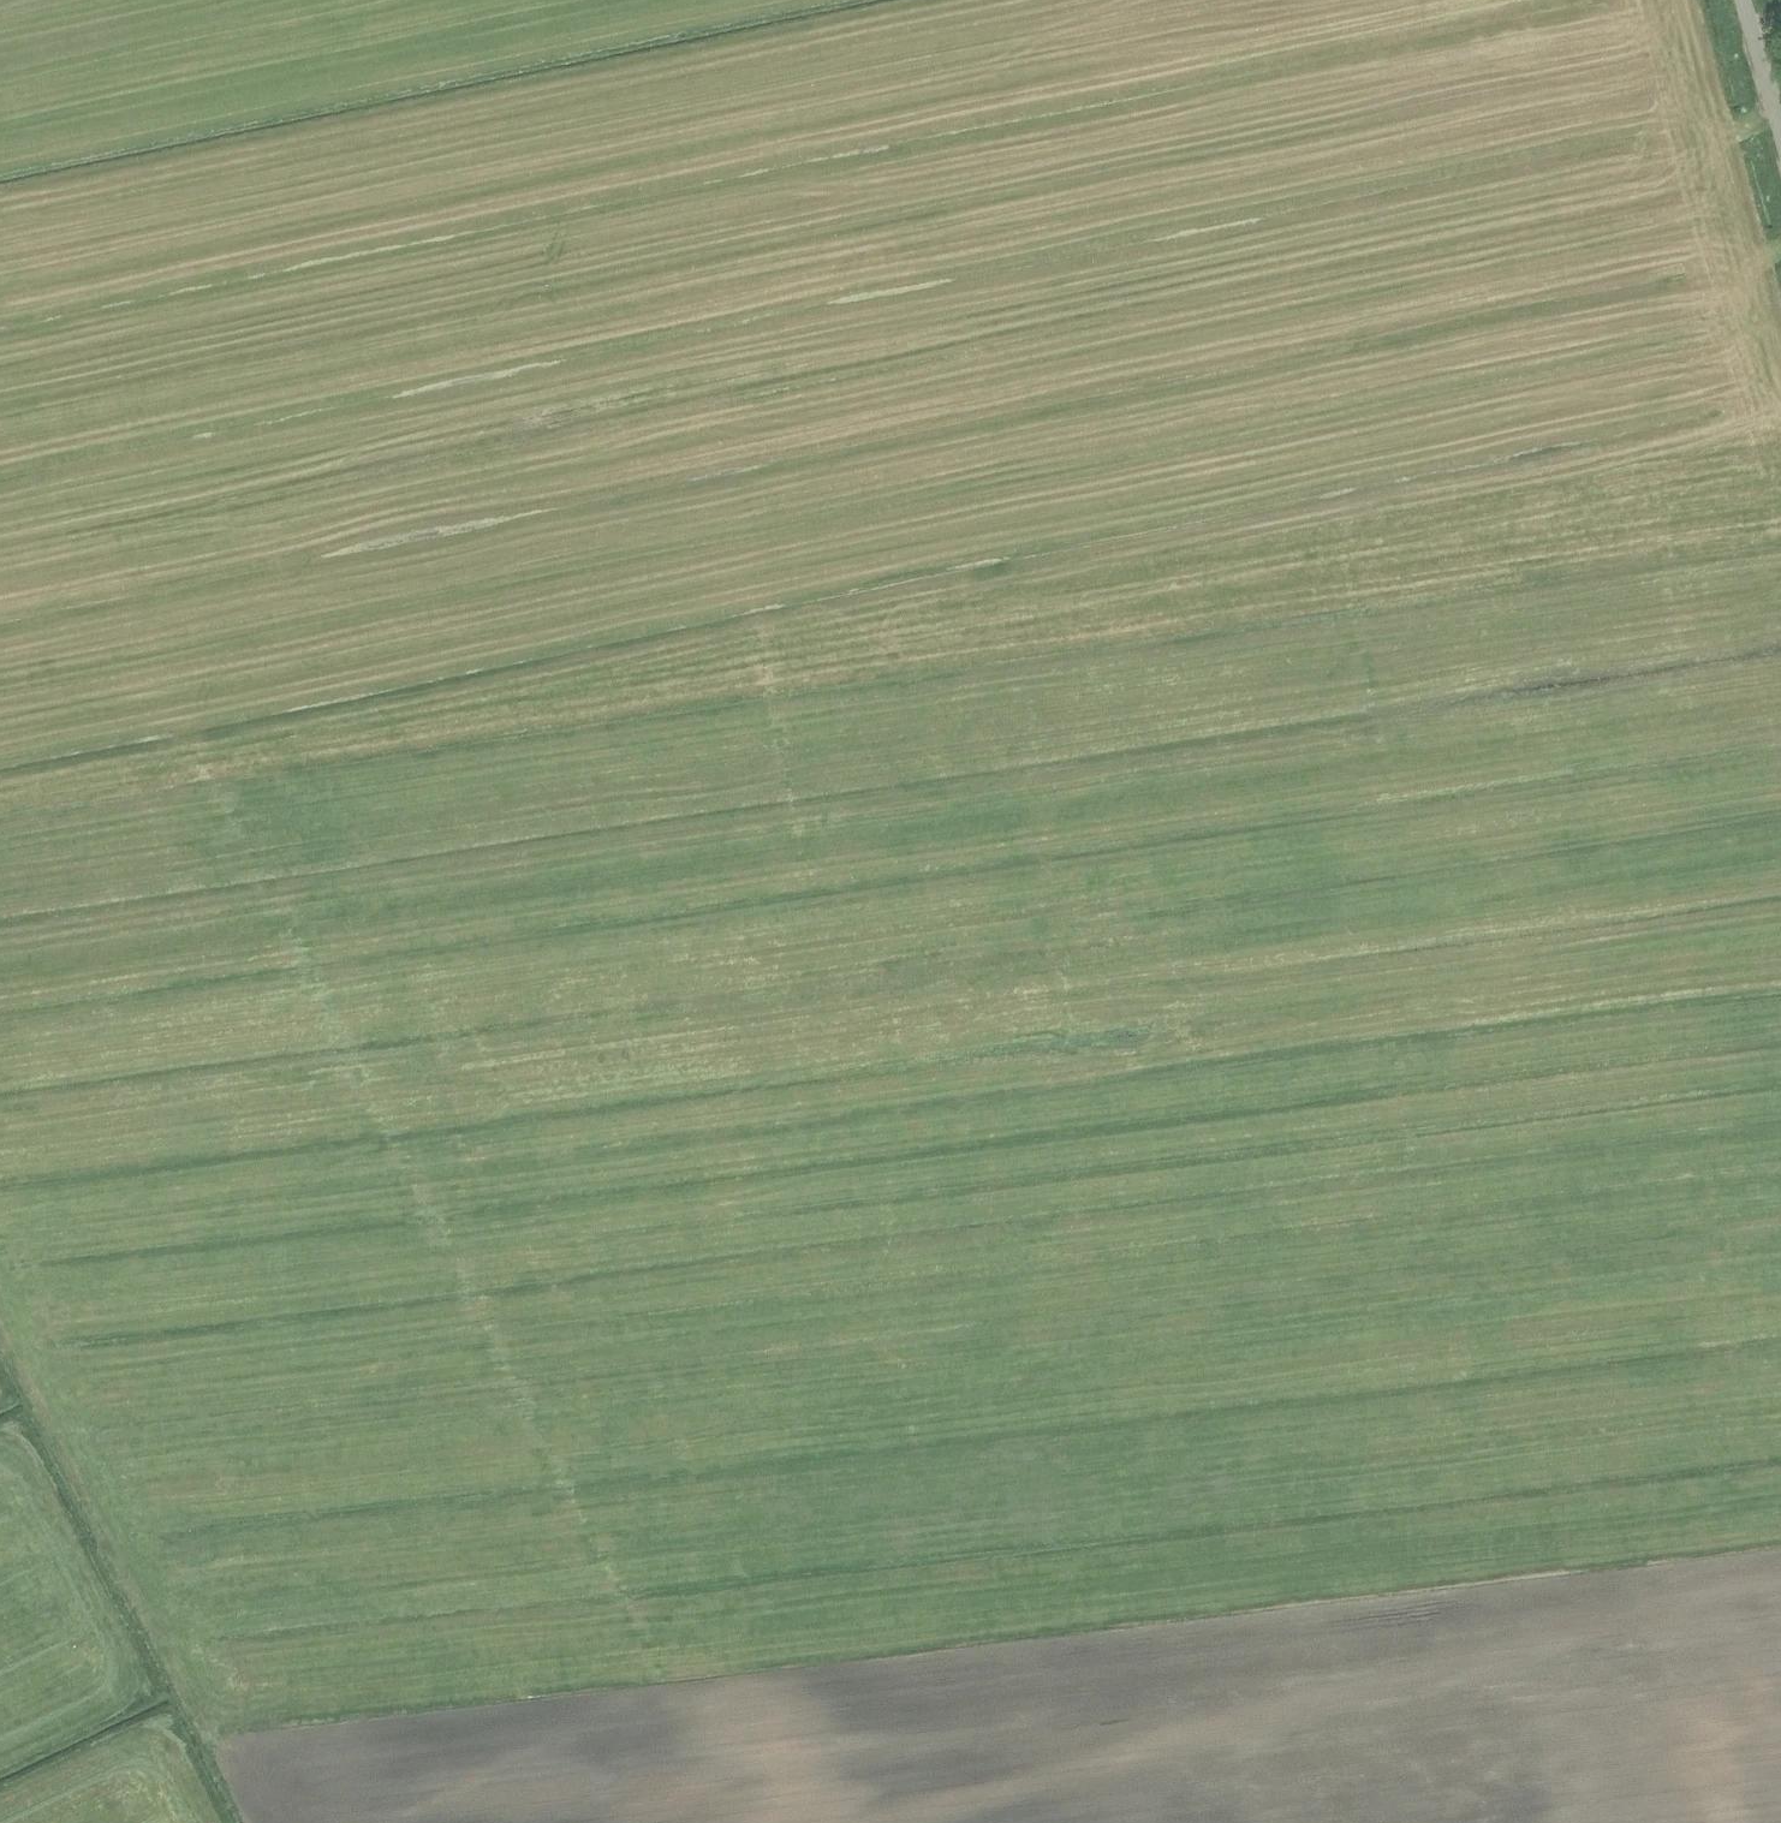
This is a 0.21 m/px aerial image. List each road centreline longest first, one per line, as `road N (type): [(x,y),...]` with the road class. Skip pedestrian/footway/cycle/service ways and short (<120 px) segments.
road 1 (unclassified): [(1780,130),(1744,0)]

